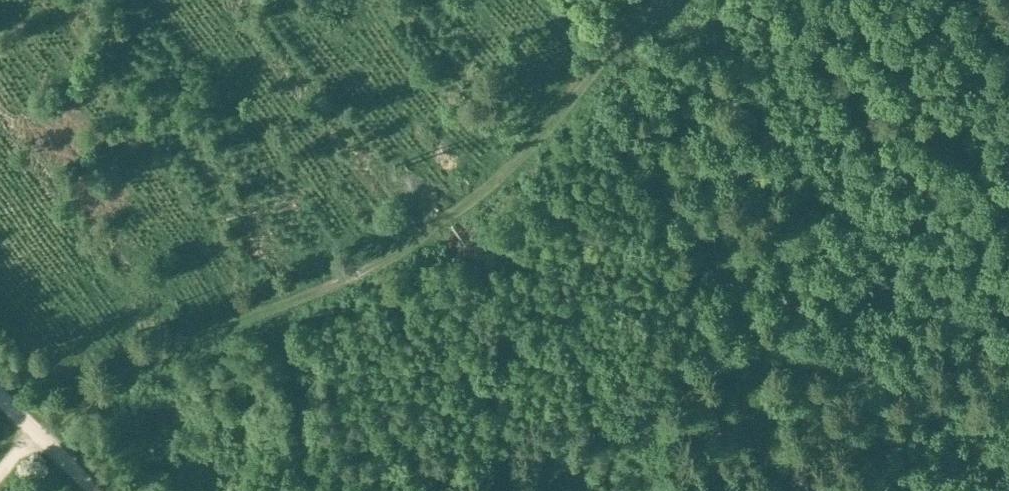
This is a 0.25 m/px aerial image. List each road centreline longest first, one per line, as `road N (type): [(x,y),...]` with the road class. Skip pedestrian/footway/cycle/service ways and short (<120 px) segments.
road 1 (track): [(37,435),(157,360),(355,282),(451,220),(513,166),(654,0)]

